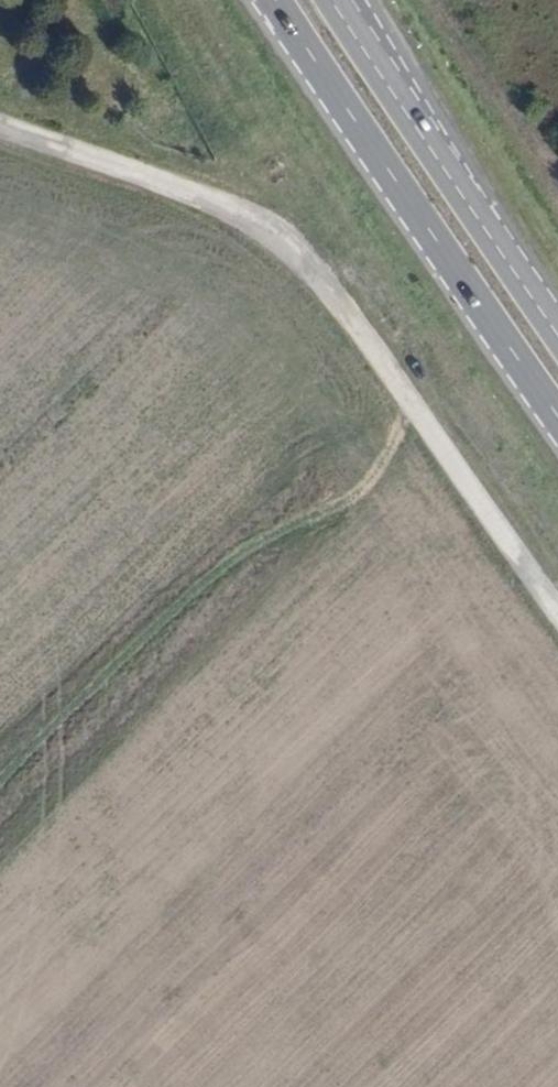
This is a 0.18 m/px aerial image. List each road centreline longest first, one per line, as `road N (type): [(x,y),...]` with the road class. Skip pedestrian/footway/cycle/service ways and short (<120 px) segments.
road 1 (track): [(557,612),(321,278),(266,224),(0,125)]
road 2 (primary): [(276,0),(557,420)]
road 3 (primary): [(557,342),(339,0)]

